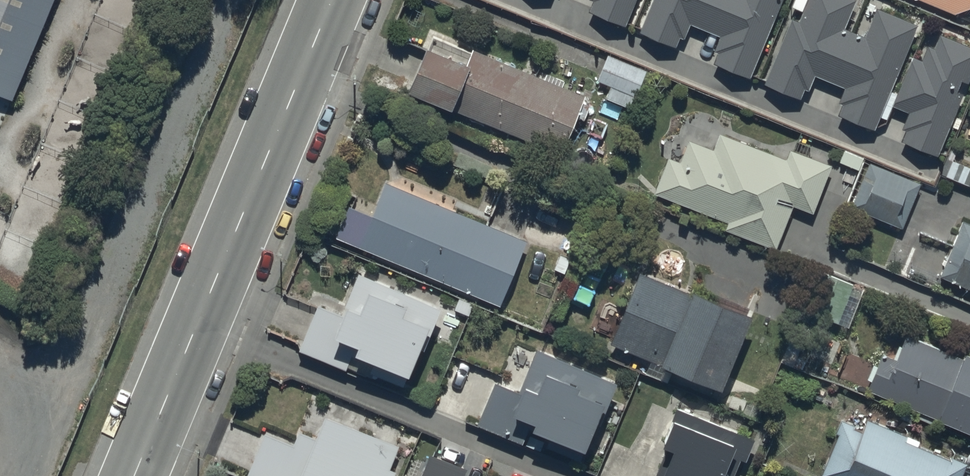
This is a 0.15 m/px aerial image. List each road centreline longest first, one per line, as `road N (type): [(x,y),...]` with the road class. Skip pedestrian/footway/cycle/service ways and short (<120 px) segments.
road 1 (tertiary): [(327,0),(131,475)]

